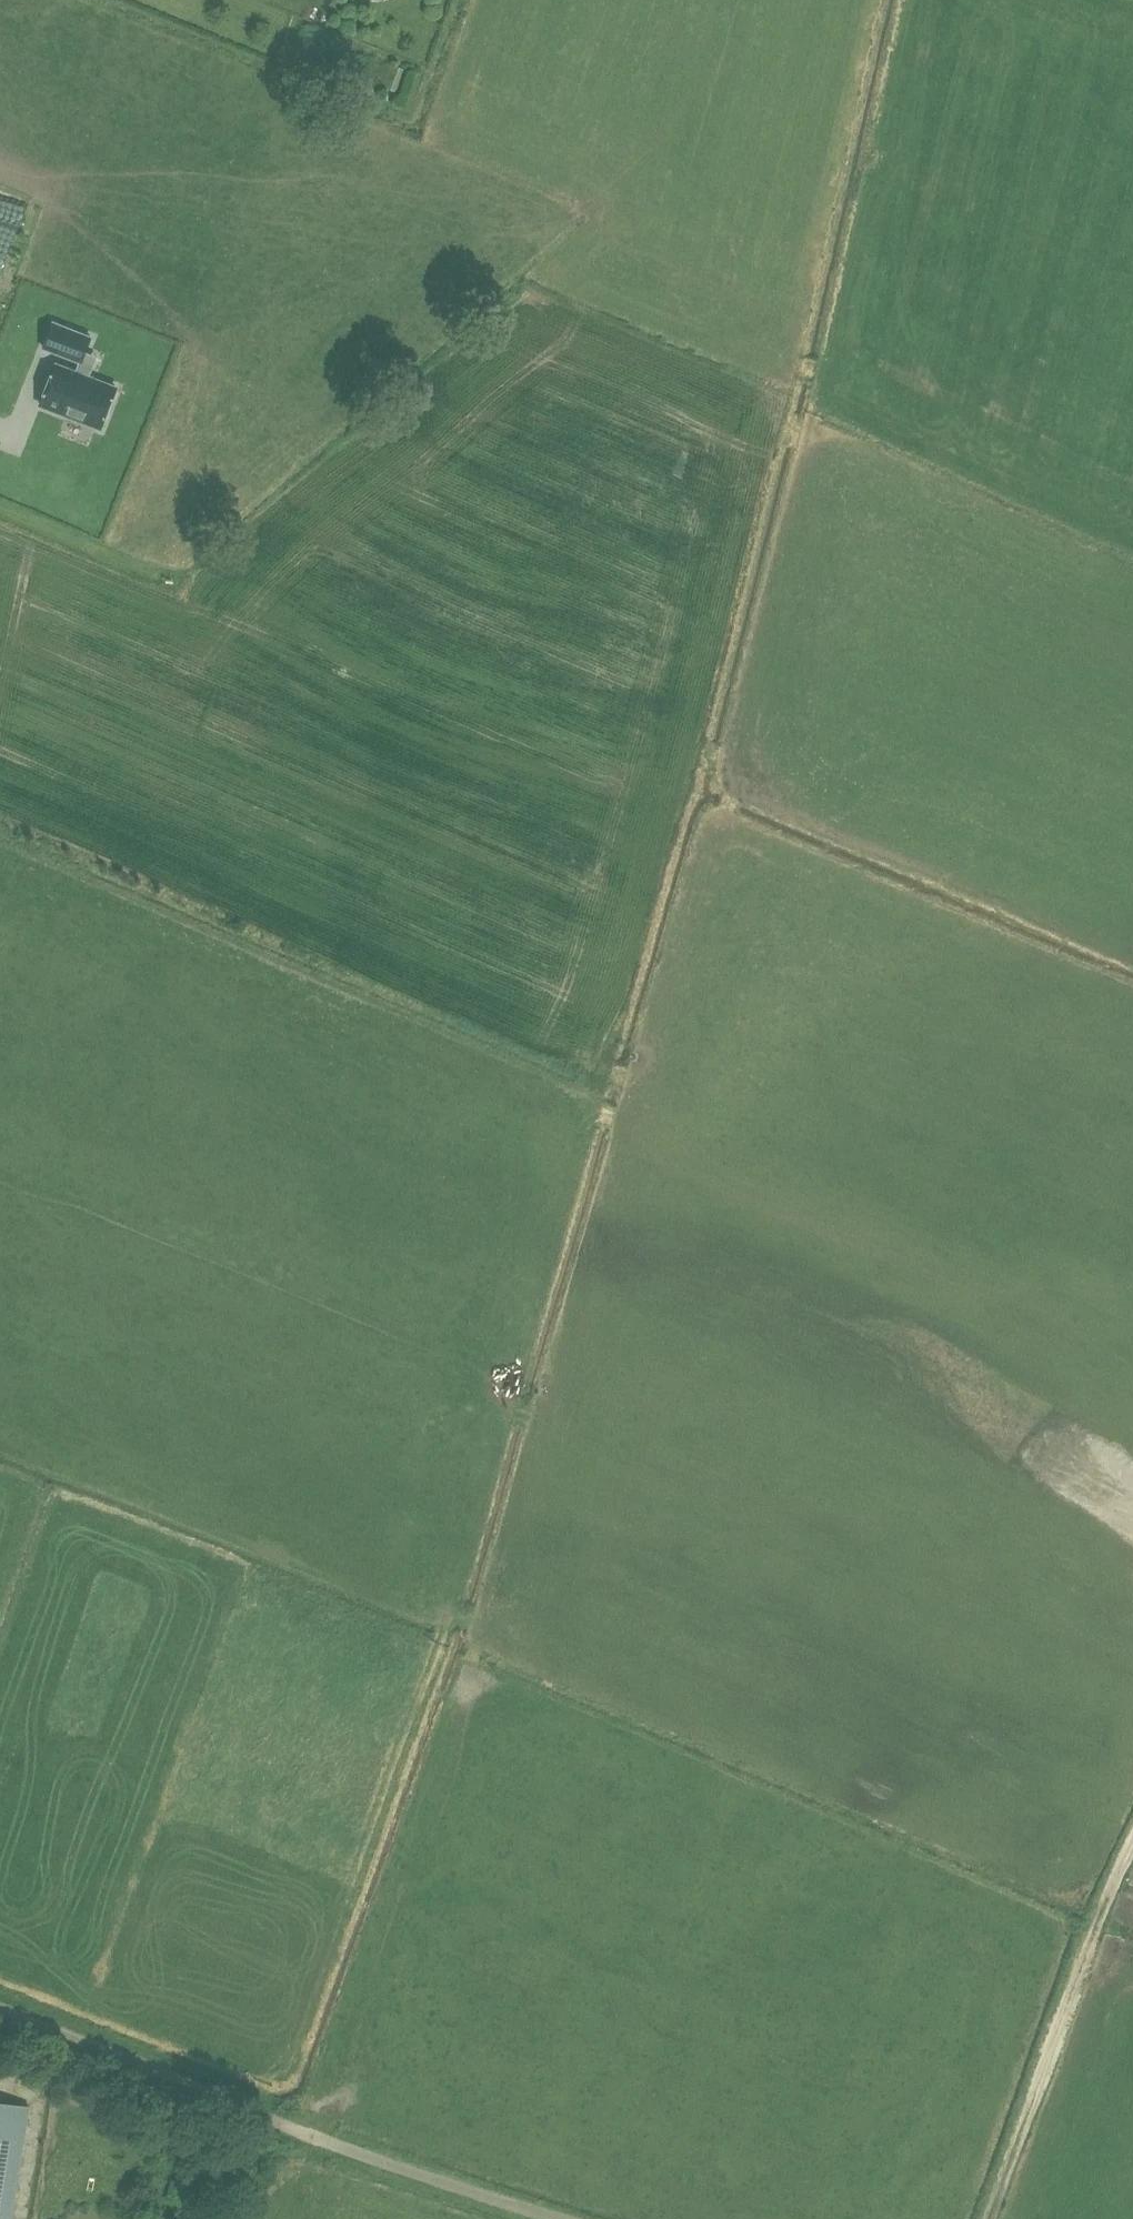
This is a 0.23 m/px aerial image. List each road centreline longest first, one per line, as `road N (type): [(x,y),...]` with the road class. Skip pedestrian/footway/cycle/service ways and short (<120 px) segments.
road 1 (unclassified): [(564,2218),(183,2096),(0,2020)]
road 2 (track): [(1132,1844),(1095,1922),(990,2218)]
road 3 (track): [(0,511),(175,583)]

